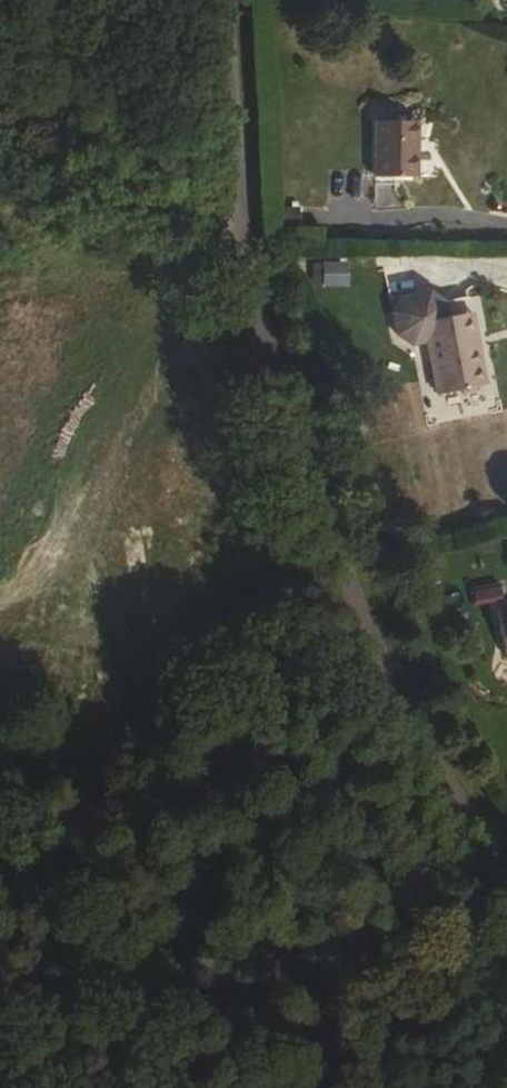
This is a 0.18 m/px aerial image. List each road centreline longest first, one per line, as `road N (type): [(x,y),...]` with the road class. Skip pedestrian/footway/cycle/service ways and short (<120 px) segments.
road 1 (unclassified): [(506,909),(346,580),(239,218),(228,0)]

